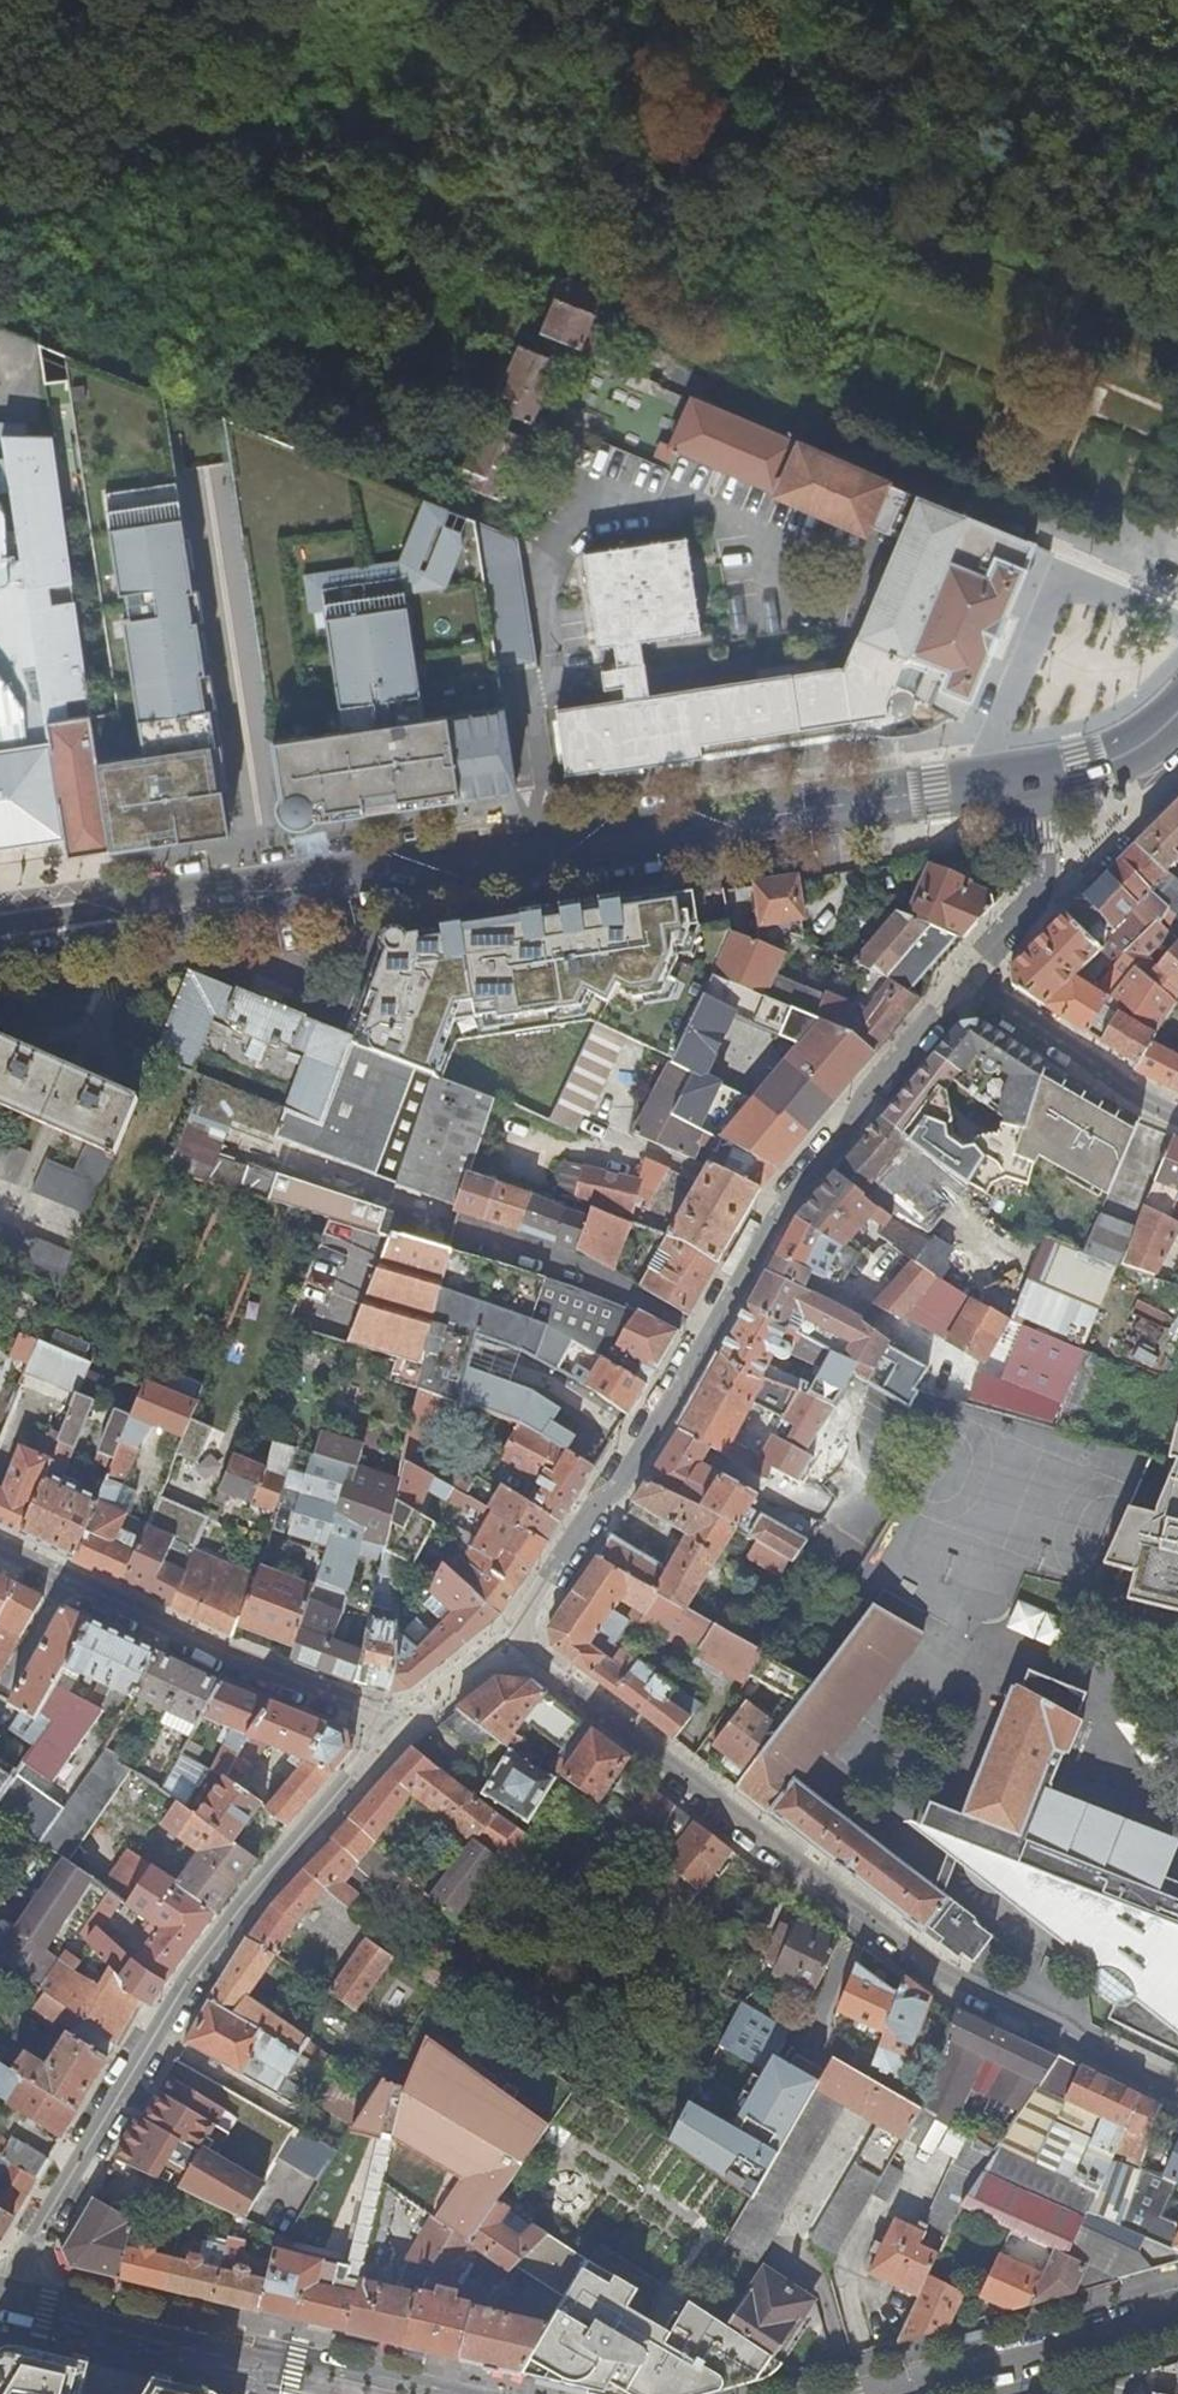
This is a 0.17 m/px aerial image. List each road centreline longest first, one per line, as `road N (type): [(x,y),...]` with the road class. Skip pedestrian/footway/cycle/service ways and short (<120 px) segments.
road 1 (residential): [(1177,2096),(1082,2052),(935,1966),(534,1654),(515,1627),(655,1430),(785,1205),(965,981)]
road 2 (residential): [(0,1545),(242,1662),(380,1714),(388,1731),(195,1969),(0,2291)]
road 3 (secondary): [(0,928),(1018,779)]
road 4 (residential): [(372,2393),(0,2302)]
road 5 (tertiary): [(1177,2313),(872,2393)]
road 6 (residential): [(1177,1115),(1081,1064),(965,981)]
road 7 (residential): [(965,981),(1021,912),(1036,878),(1036,845),(1018,779)]
road 8 (secondary): [(1018,779),(1092,750),(1177,693)]

